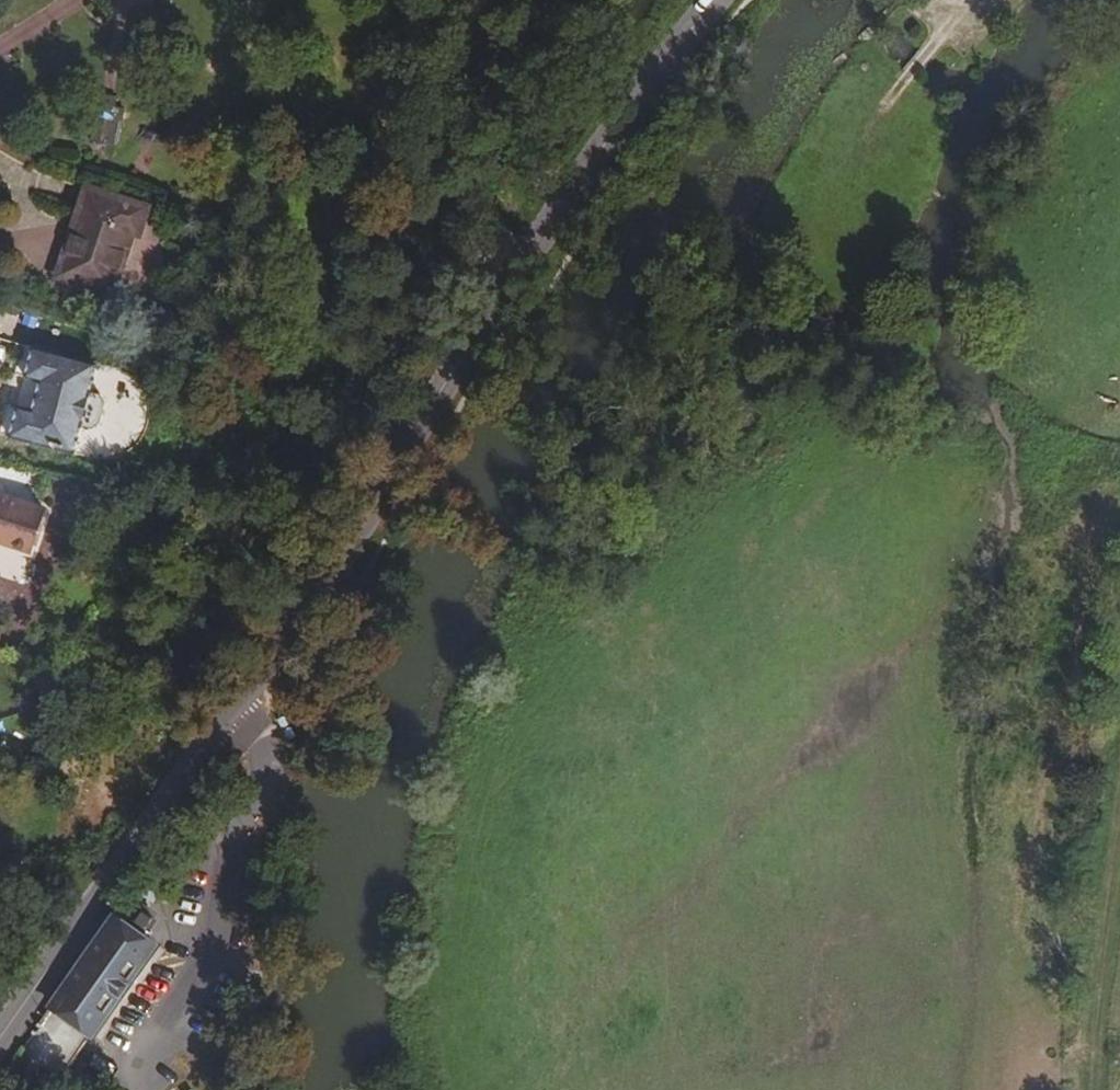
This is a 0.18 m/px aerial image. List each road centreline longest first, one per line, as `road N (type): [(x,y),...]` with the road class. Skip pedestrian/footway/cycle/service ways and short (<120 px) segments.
road 1 (unclassified): [(717,0),(378,532),(271,651),(0,1042)]
road 2 (track): [(1088,1089),(1085,1009),(1119,796)]

